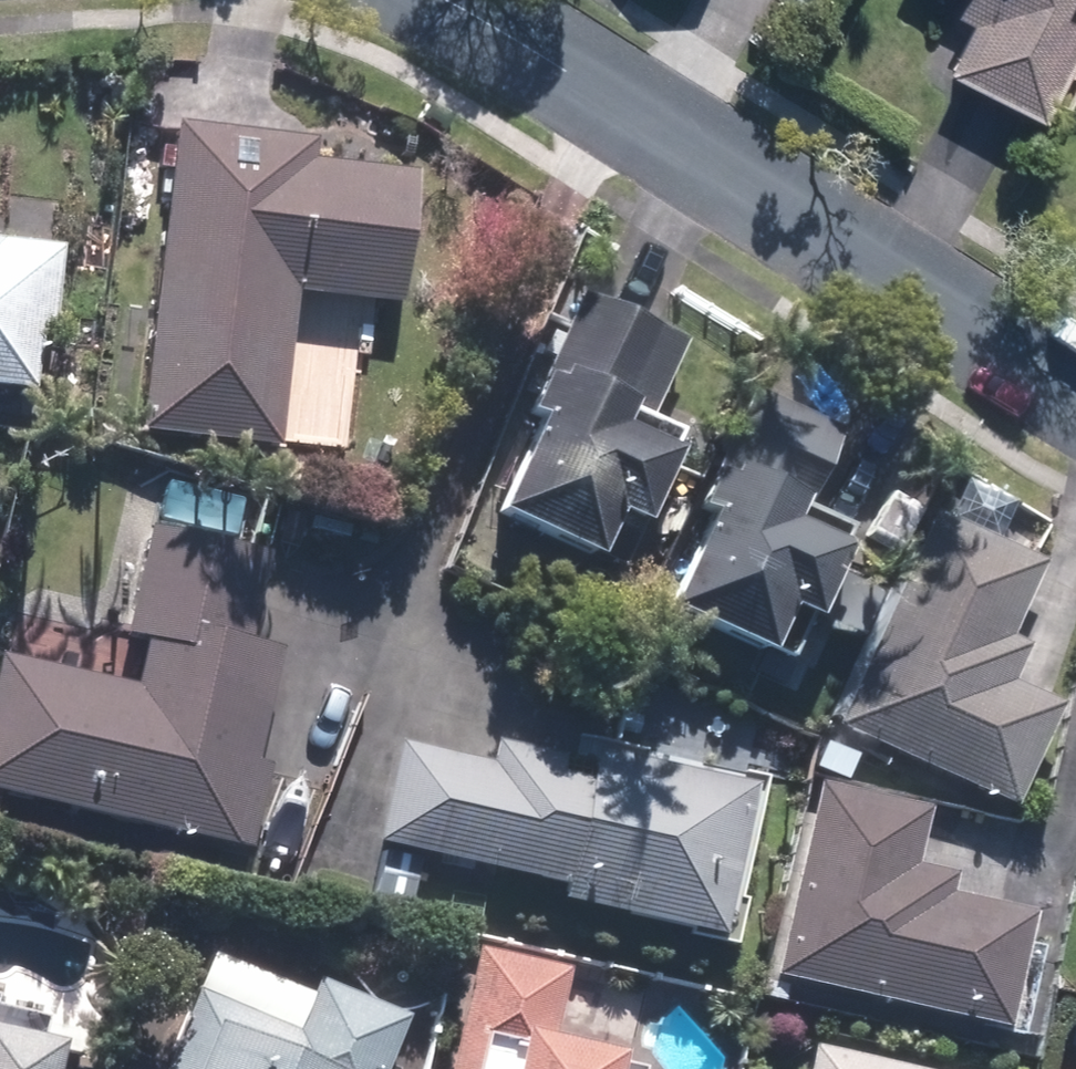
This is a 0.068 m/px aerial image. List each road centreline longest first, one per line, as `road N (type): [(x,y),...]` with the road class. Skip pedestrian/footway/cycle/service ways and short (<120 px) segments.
road 1 (residential): [(1075,387),(617,98),(439,0)]

